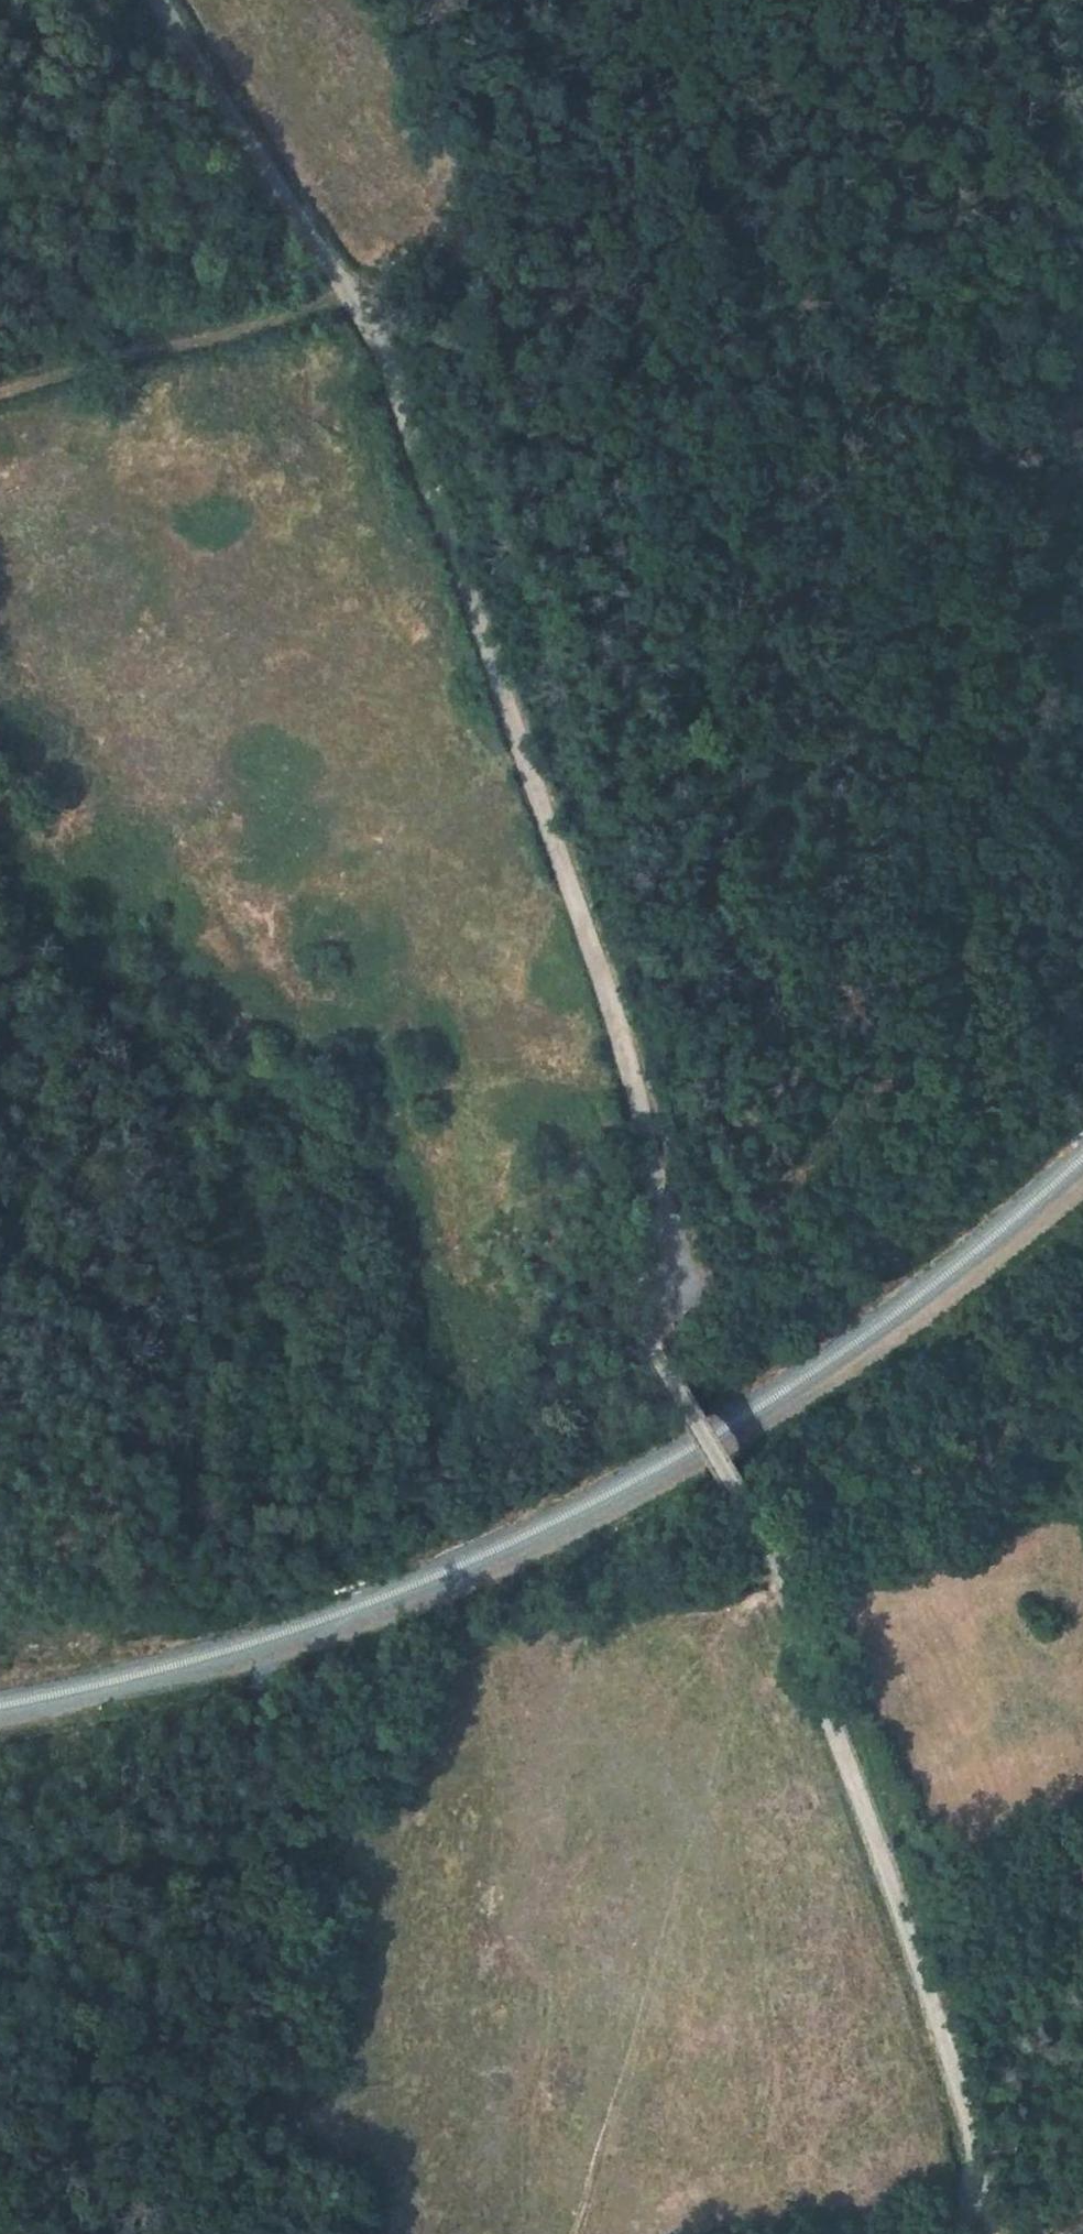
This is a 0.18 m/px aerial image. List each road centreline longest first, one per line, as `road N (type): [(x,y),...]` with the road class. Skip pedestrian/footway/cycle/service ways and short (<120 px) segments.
road 1 (track): [(999,2233),(956,2116),(891,1859),(812,1640),(772,1541),(655,1345),(656,1198),(636,1097),(540,820),(452,520),(414,454),(373,335),(164,0)]

